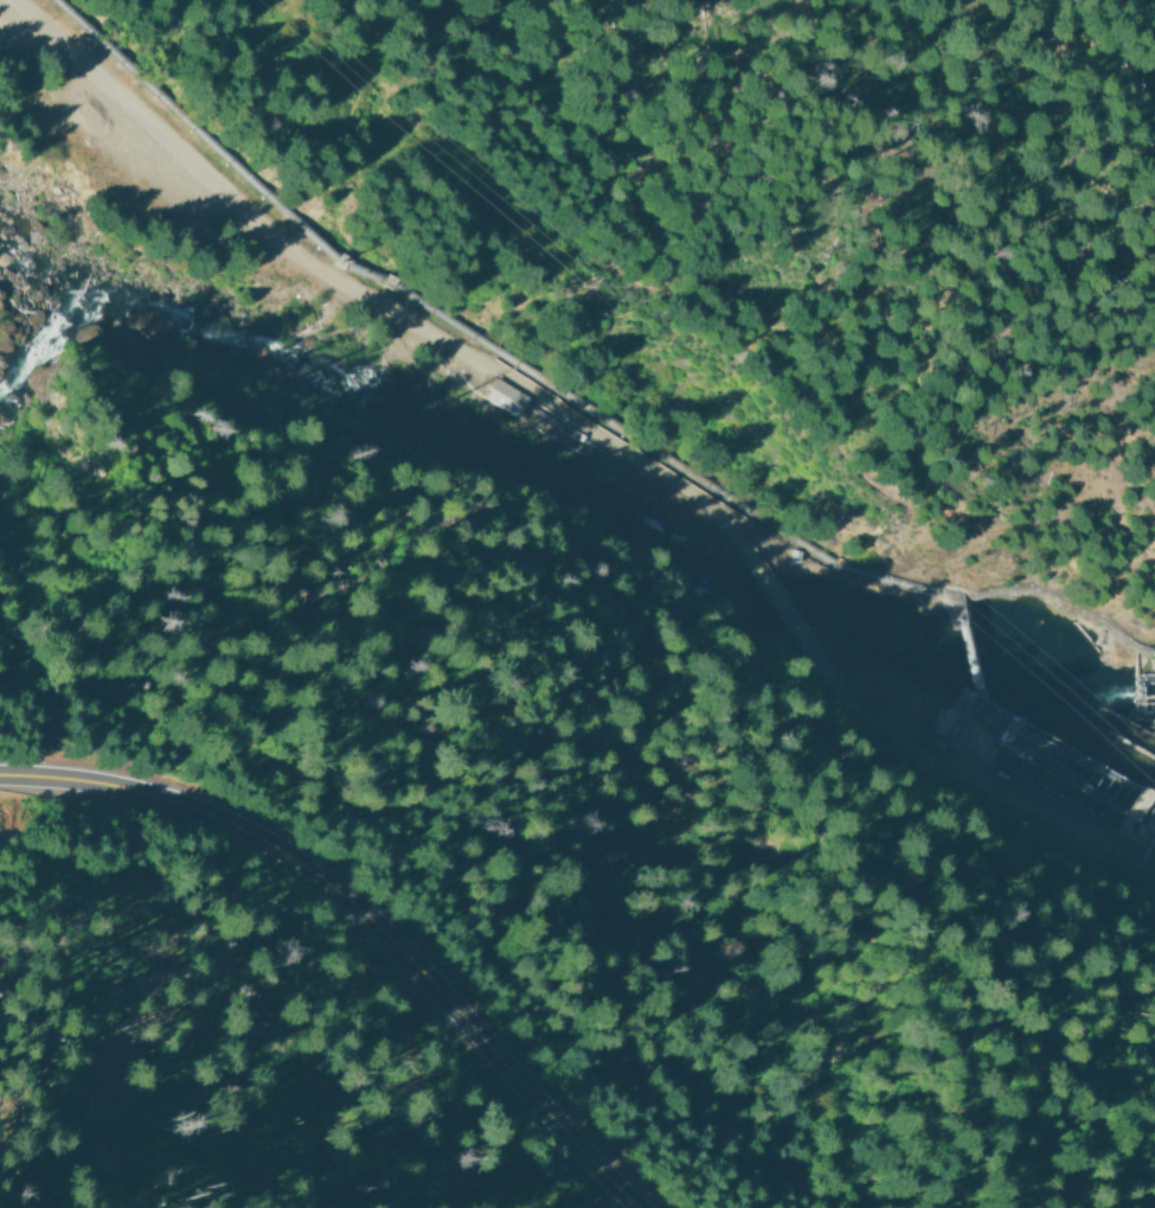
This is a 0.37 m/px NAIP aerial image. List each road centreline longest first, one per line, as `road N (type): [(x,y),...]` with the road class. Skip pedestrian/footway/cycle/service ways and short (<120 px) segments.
road 1 (primary): [(0,778),(105,784),(195,808),(300,875),(620,1207)]

